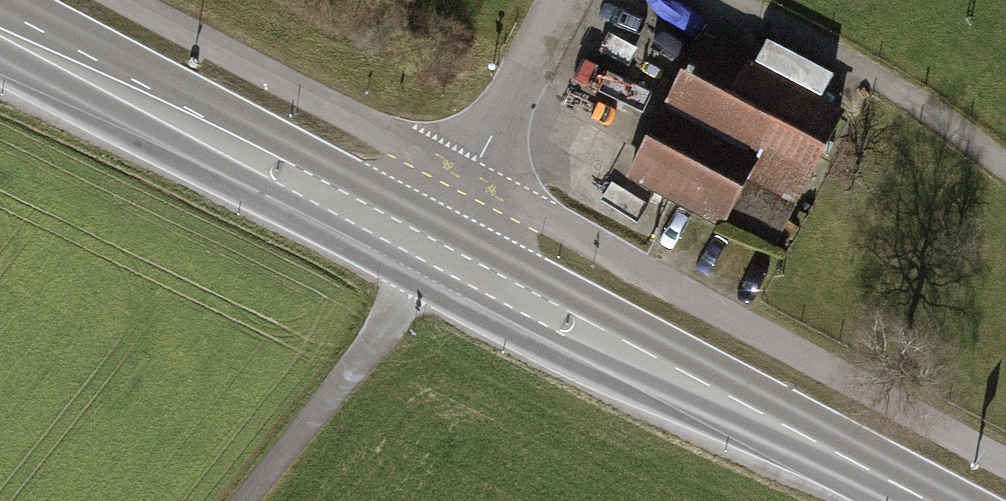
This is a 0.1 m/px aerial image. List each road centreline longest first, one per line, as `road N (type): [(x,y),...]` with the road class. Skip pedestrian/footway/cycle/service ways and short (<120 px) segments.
road 1 (primary): [(434,239),(933,500)]
road 2 (primary): [(0,18),(434,239)]
road 3 (track): [(247,500),(377,342),(434,239)]
road 4 (residential): [(563,0),(434,239)]

